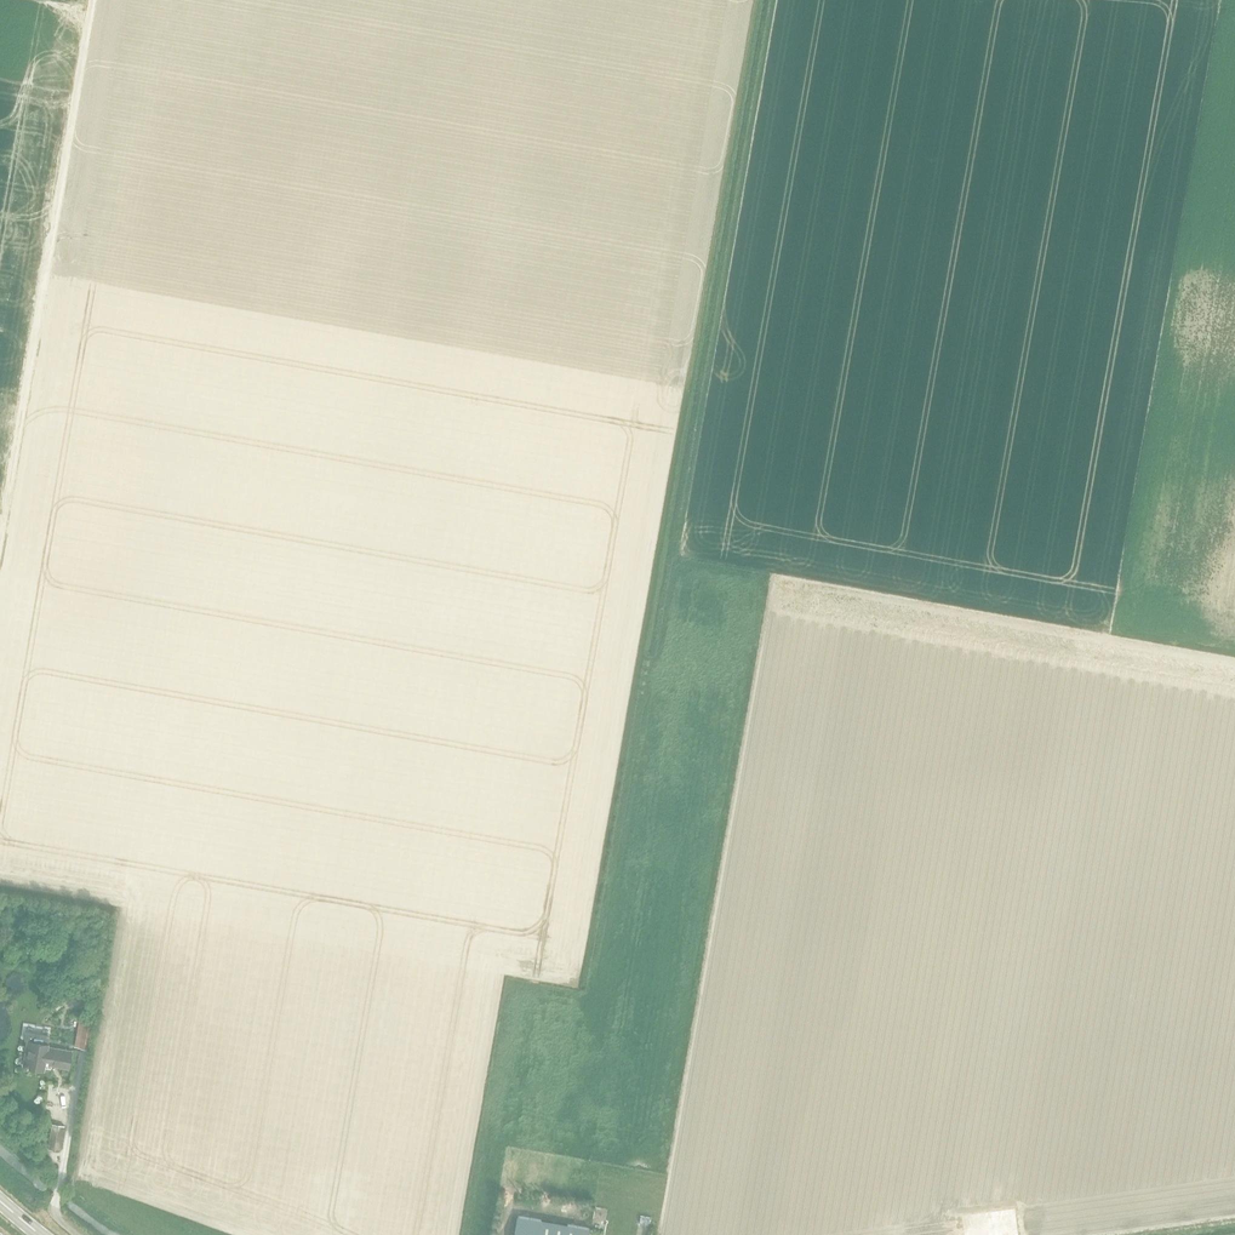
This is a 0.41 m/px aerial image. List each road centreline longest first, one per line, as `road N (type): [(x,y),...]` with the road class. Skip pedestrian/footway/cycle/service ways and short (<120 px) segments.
road 1 (track): [(0,528),(89,0)]

